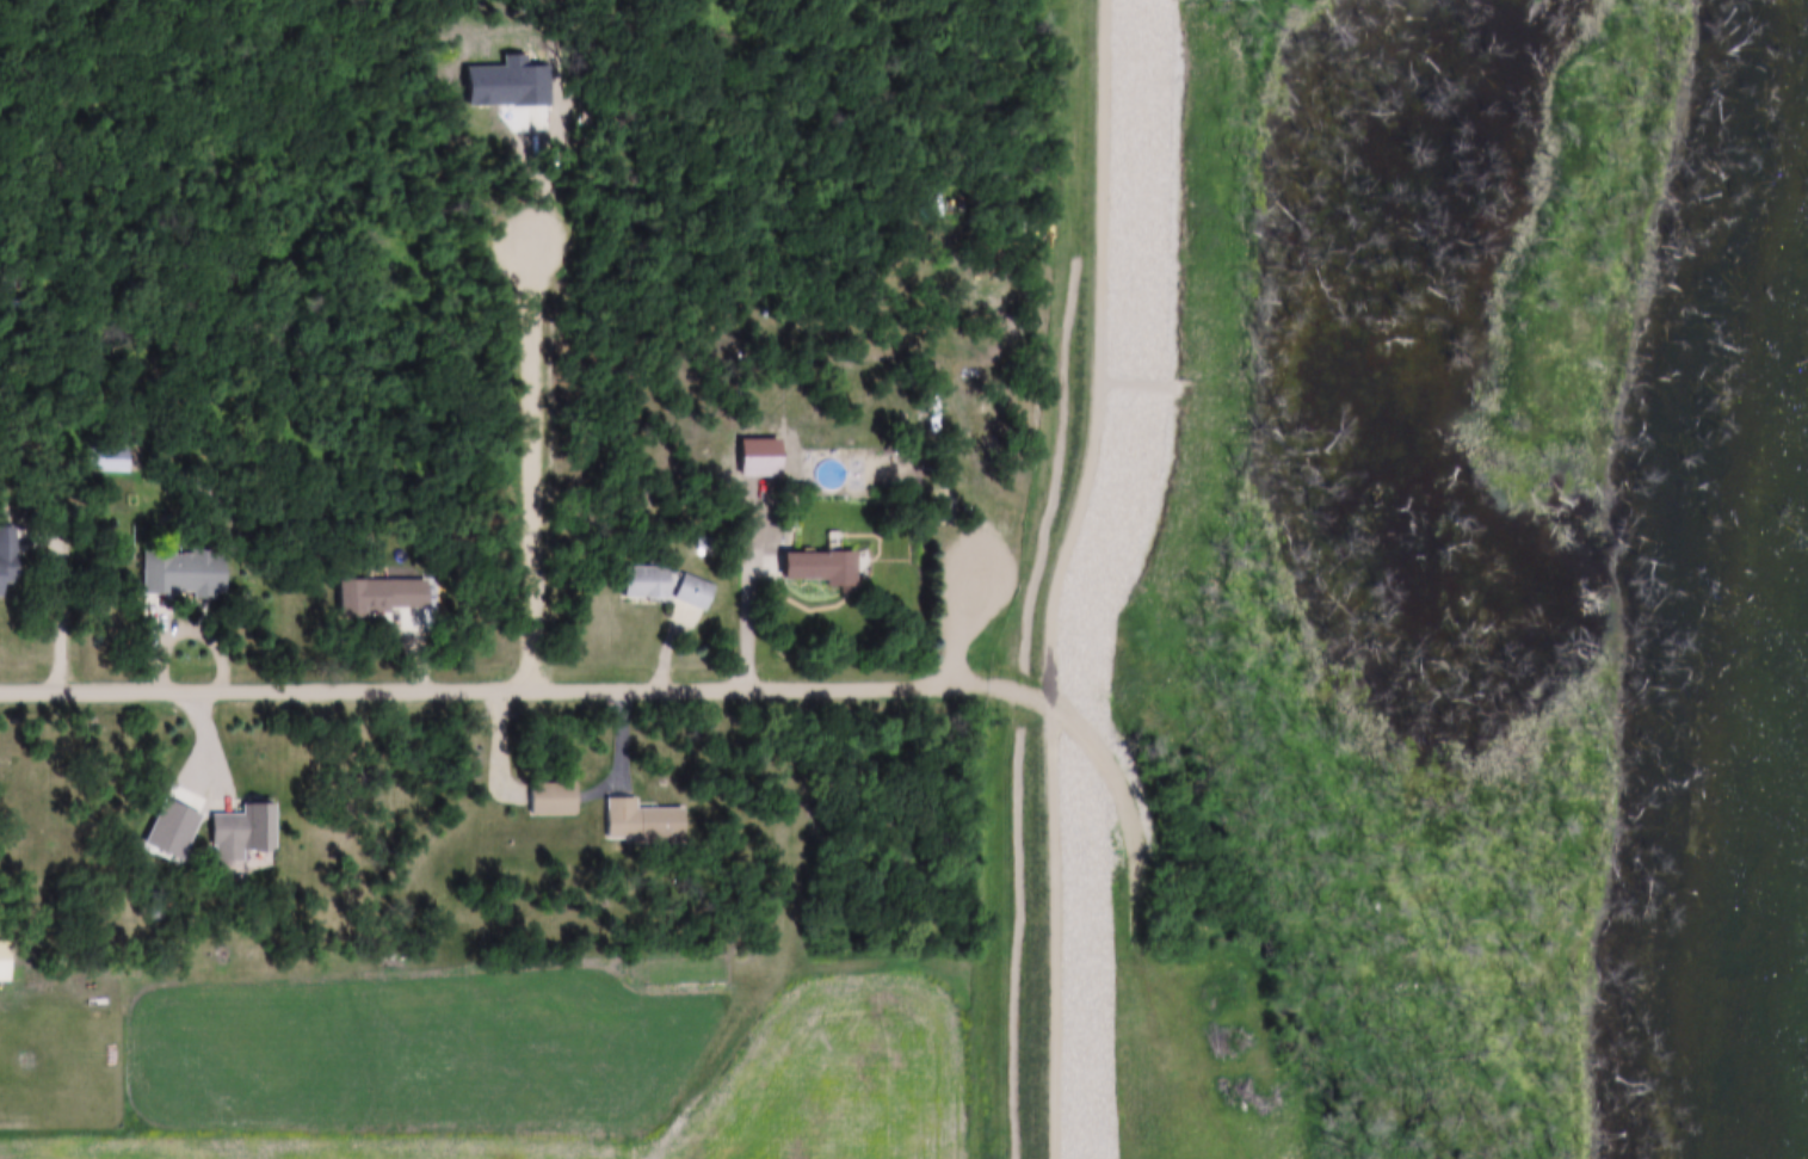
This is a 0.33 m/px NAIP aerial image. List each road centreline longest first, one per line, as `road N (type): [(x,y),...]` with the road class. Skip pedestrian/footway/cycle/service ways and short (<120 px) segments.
road 1 (residential): [(0,687),(876,685)]

